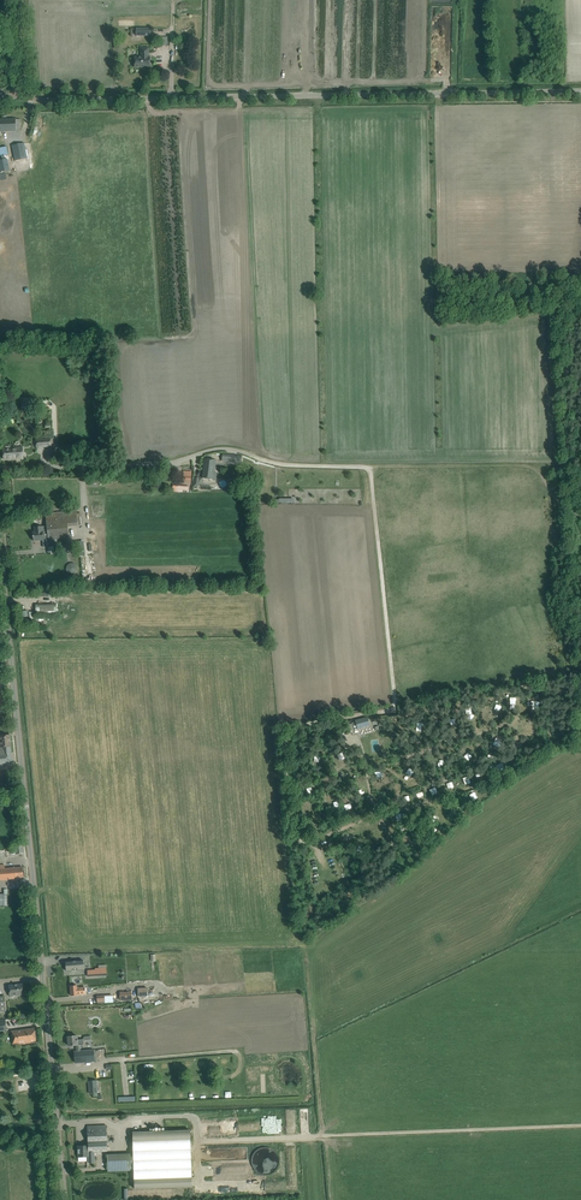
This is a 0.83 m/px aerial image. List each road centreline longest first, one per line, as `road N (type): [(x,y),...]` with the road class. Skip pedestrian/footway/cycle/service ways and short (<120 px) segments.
road 1 (tertiary): [(65,1199),(0,553)]
road 2 (unclassified): [(19,94),(35,100),(580,91)]
road 3 (residential): [(0,468),(170,463),(218,449),(292,465),(369,467)]
road 4 (track): [(369,467),(393,705),(365,711)]
road 5 (track): [(369,467),(536,468),(561,506),(580,514)]

